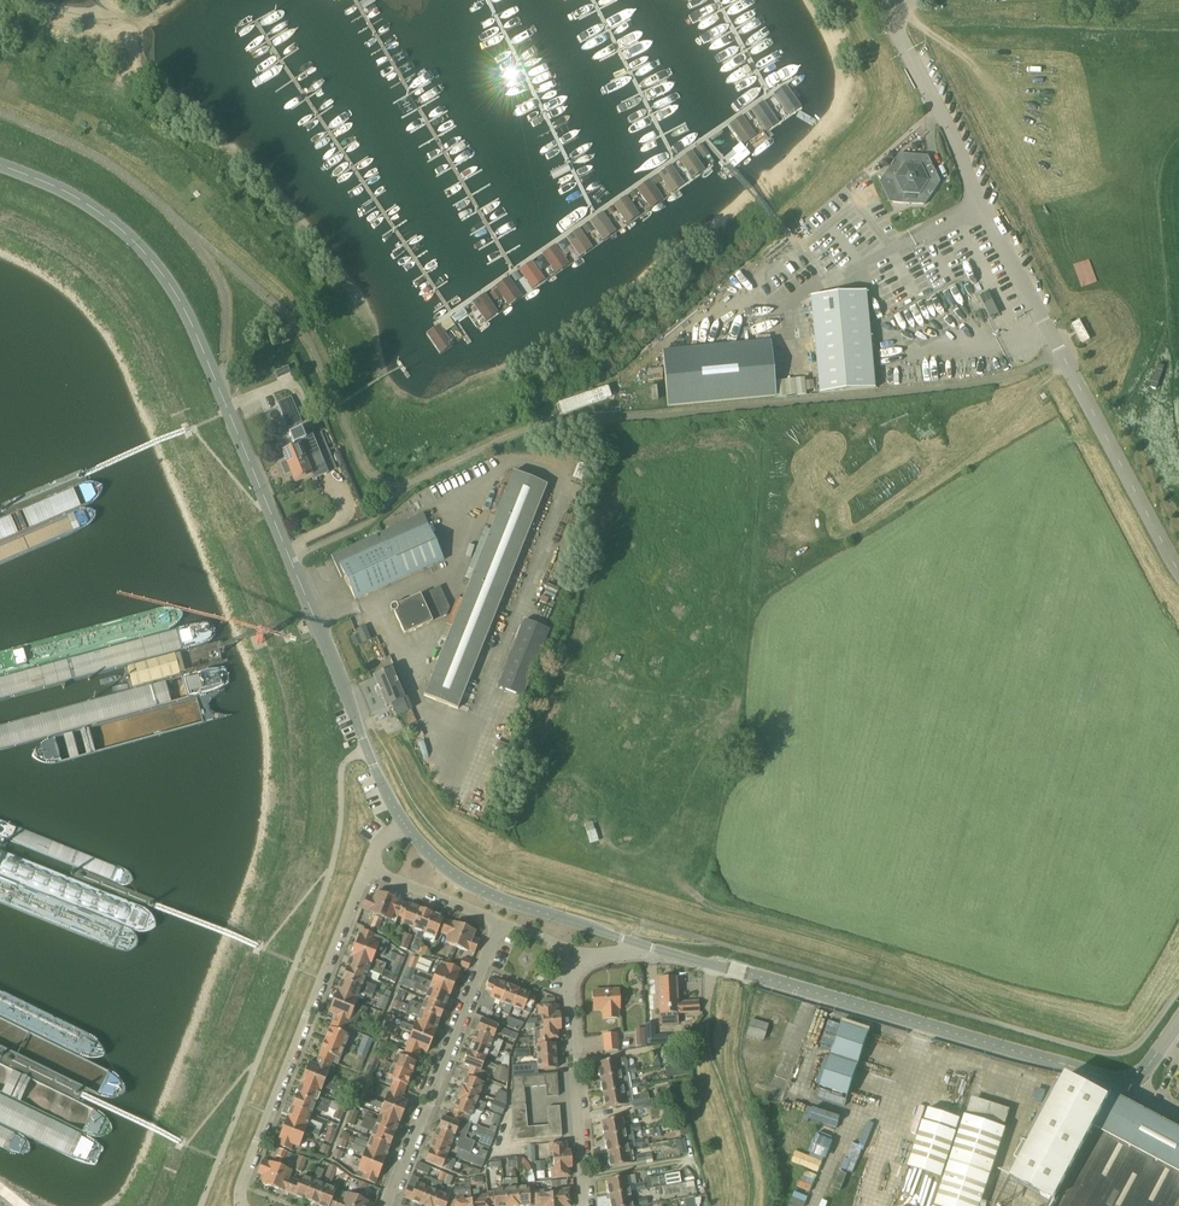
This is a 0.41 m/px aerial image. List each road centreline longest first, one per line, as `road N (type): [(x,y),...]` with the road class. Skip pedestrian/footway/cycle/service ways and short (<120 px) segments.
road 1 (unclassified): [(404,824),(174,292),(110,220),(0,165)]
road 2 (unclassified): [(1137,1077),(1105,1078),(637,941)]
road 3 (residential): [(240,1205),(240,1185),(369,868)]
road 4 (unclassified): [(388,1205),(500,922)]
road 5 (track): [(1066,361),(963,461),(852,532)]
road 6 (unclassified): [(637,941),(484,892),(450,872),(404,824)]
road 7 (unclassified): [(1178,574),(1062,353)]
road 8 (residential): [(584,1205),(569,984),(576,963)]
road 9 (residential): [(500,922),(369,868)]

